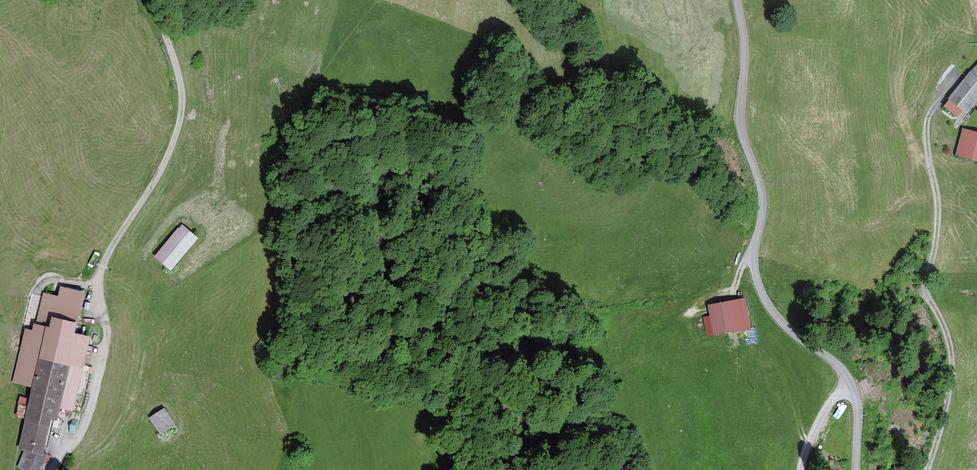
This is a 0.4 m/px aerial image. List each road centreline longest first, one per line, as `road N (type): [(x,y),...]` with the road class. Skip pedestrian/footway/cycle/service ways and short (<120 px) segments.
road 1 (unclassified): [(851,469),(845,368),(783,323),(753,269),(760,198),(740,122),(737,0)]
road 2 (track): [(952,77),(930,115),(927,149),(939,232),(921,299),(952,370),(927,469)]
road 3 (track): [(108,337),(99,285),(104,265),(155,180),(183,108),(153,0)]
road 4 (unclassified): [(52,469),(88,412),(108,337)]

